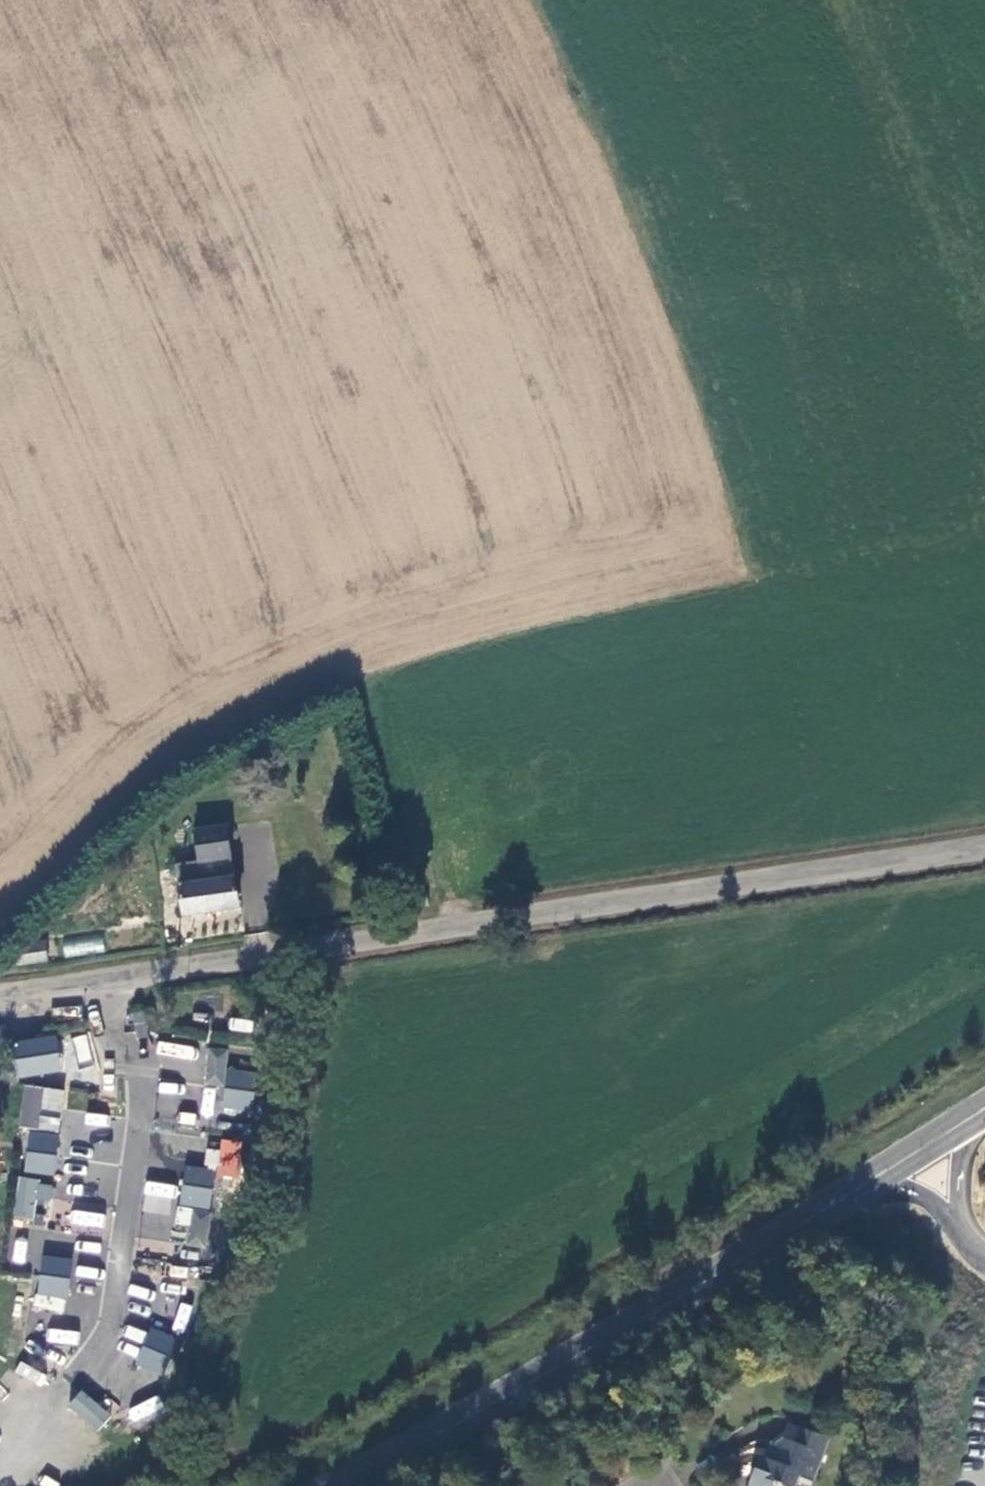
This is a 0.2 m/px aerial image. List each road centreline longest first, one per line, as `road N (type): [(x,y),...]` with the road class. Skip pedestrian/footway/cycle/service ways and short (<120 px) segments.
road 1 (residential): [(0,998),(984,852)]
road 2 (secondary): [(346,1485),(772,1242),(984,1107)]

